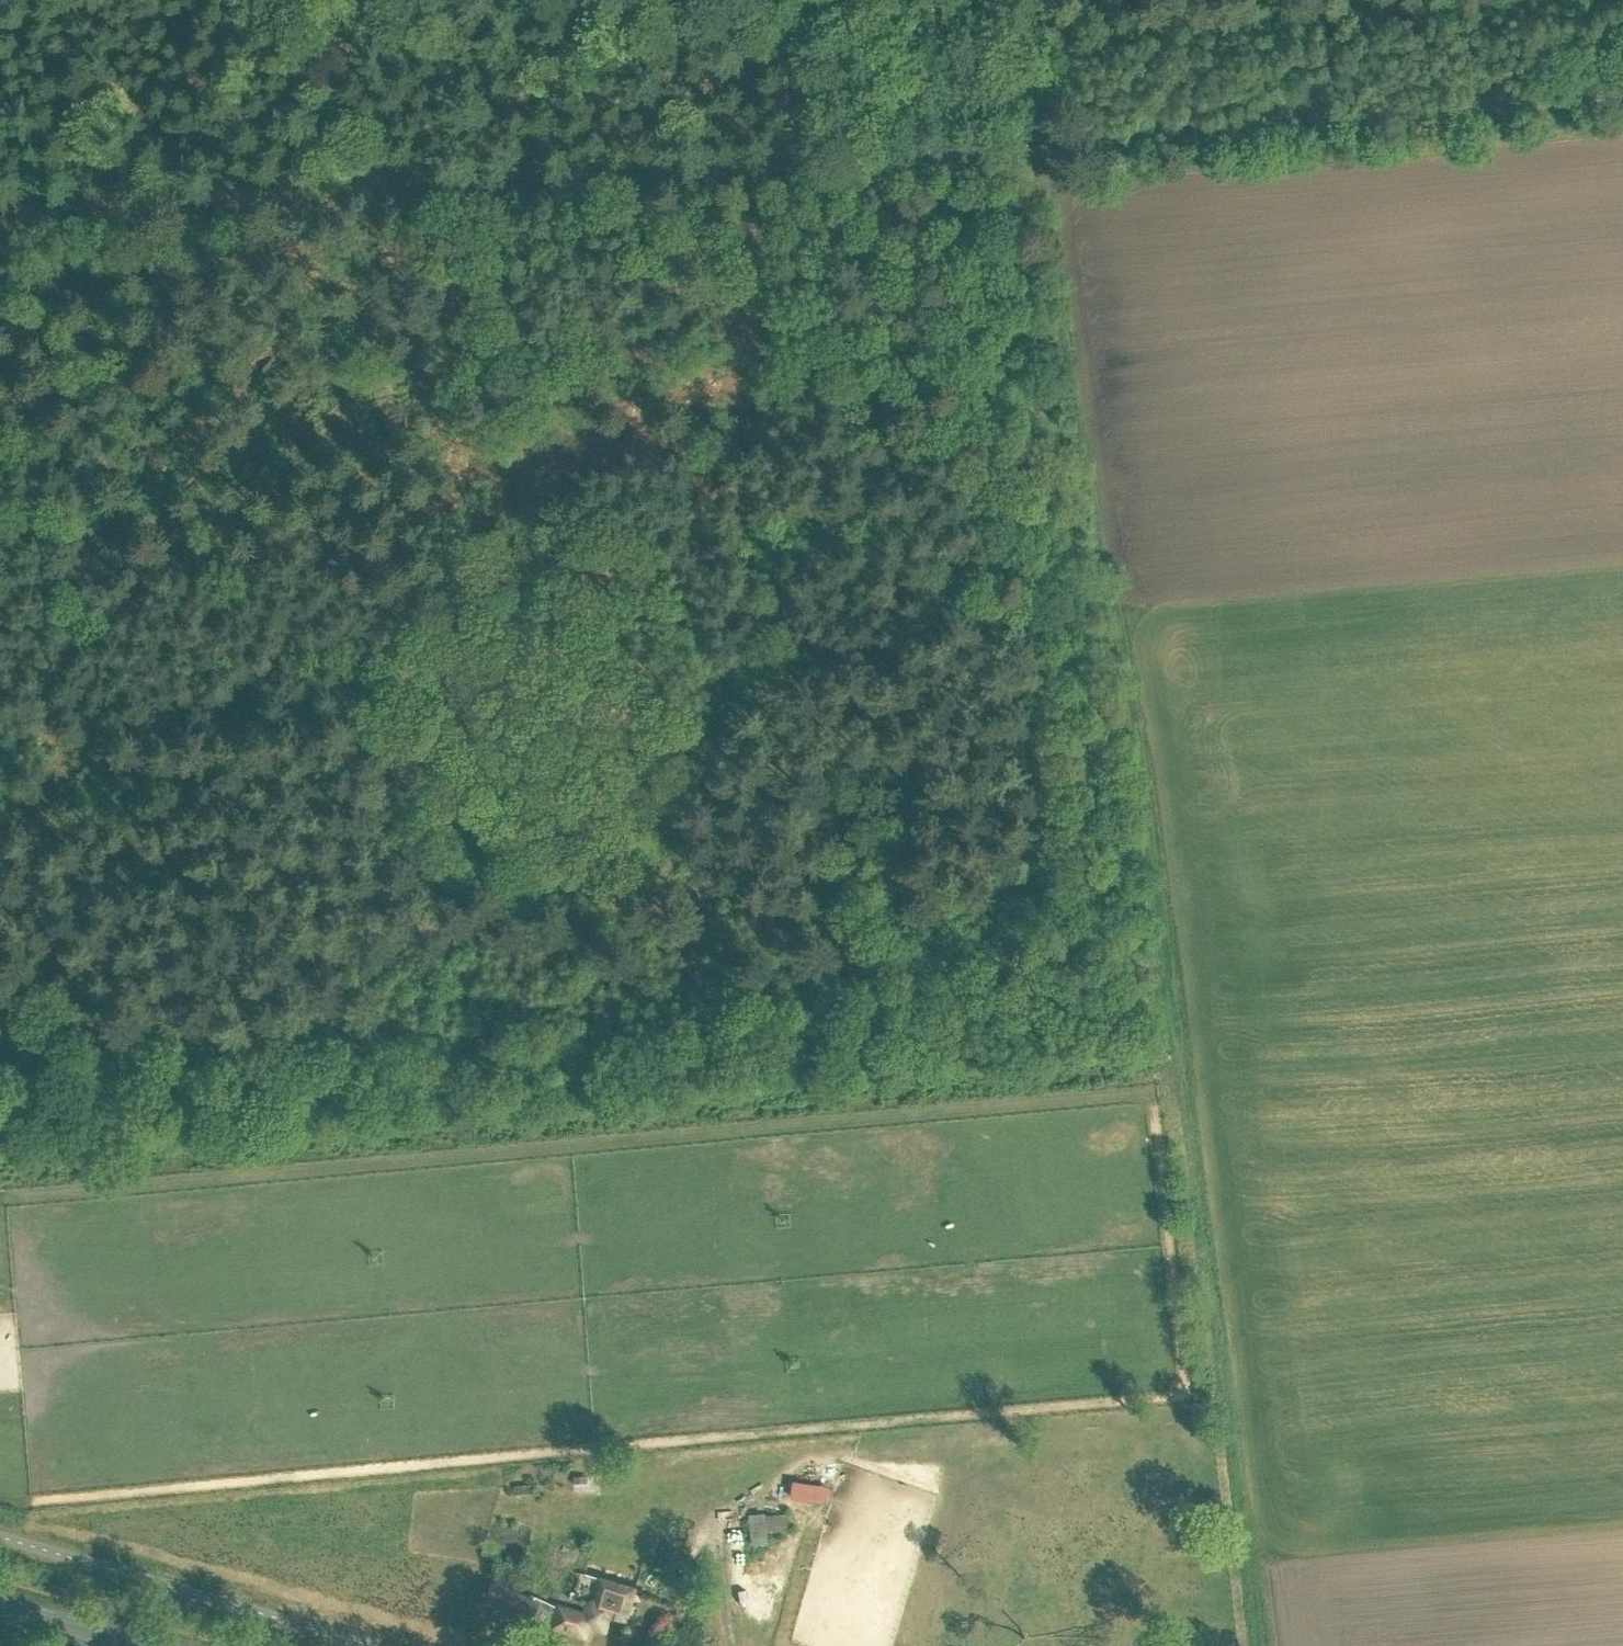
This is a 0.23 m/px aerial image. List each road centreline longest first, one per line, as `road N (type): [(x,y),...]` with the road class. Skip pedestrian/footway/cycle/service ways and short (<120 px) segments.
road 1 (track): [(0,201),(1036,159),(1622,101)]
road 2 (track): [(1036,159),(1014,0)]
road 3 (secondary): [(132,1645),(0,1609)]

